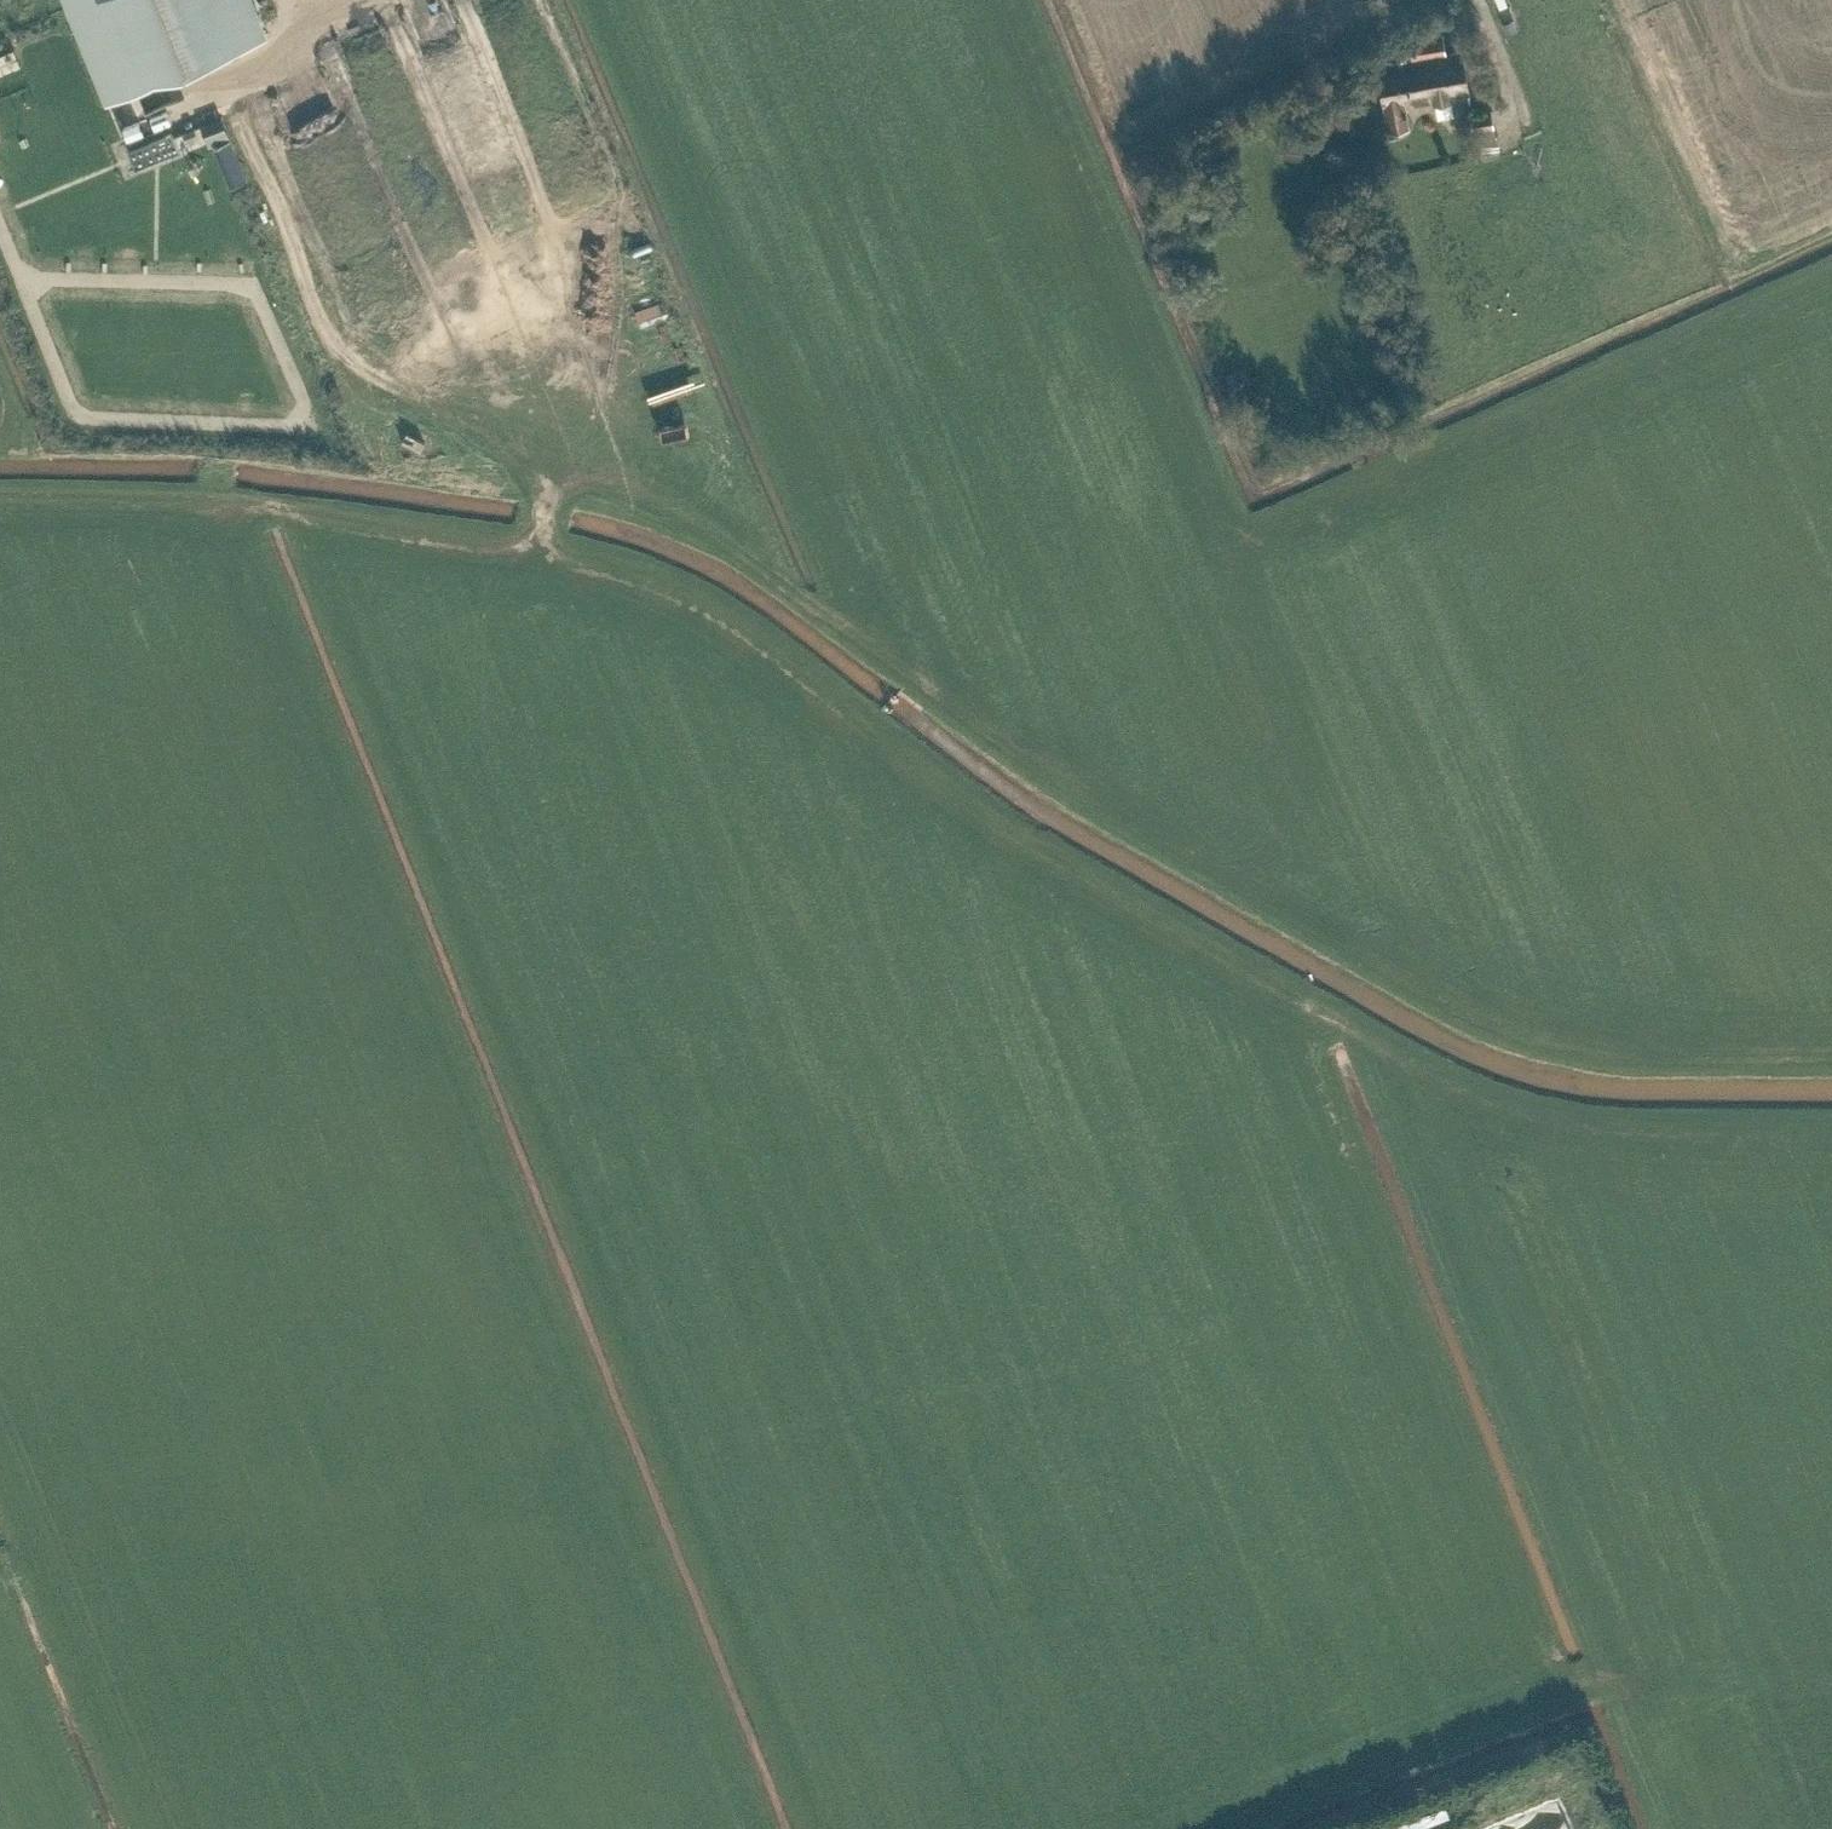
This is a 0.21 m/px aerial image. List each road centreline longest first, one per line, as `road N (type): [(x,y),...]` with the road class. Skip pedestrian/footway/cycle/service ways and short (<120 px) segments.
road 1 (track): [(222,67),(347,369),(520,474),(535,491),(545,533)]

